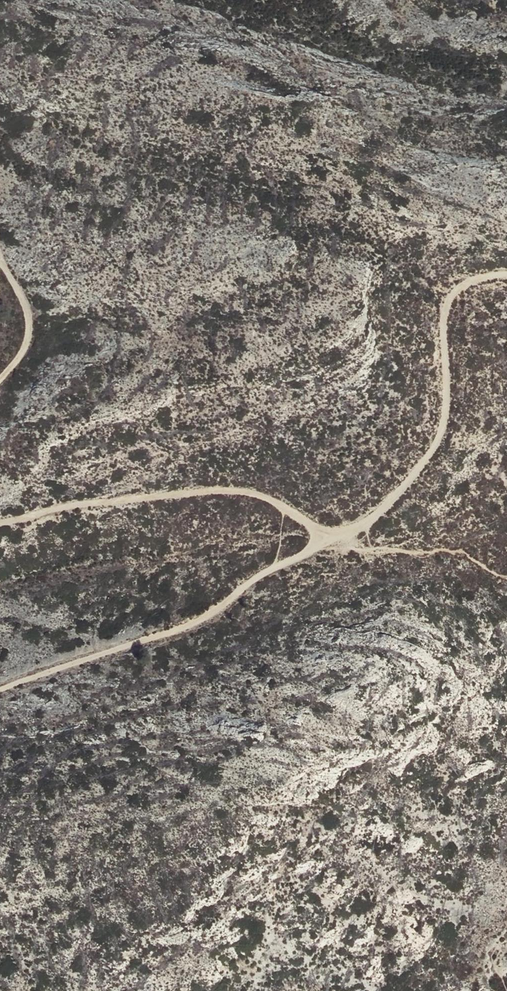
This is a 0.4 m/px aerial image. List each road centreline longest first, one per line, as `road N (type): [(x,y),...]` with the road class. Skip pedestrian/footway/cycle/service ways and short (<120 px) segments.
road 1 (track): [(330,536),(256,575),(200,619),(0,688)]
road 2 (track): [(506,275),(465,284),(451,301),(451,400),(420,469),(372,515),(330,536)]
road 3 (track): [(330,536),(291,508),(238,490),(91,503),(0,522)]
road 4 (track): [(0,384),(15,370),(28,332),(28,307),(0,260)]

